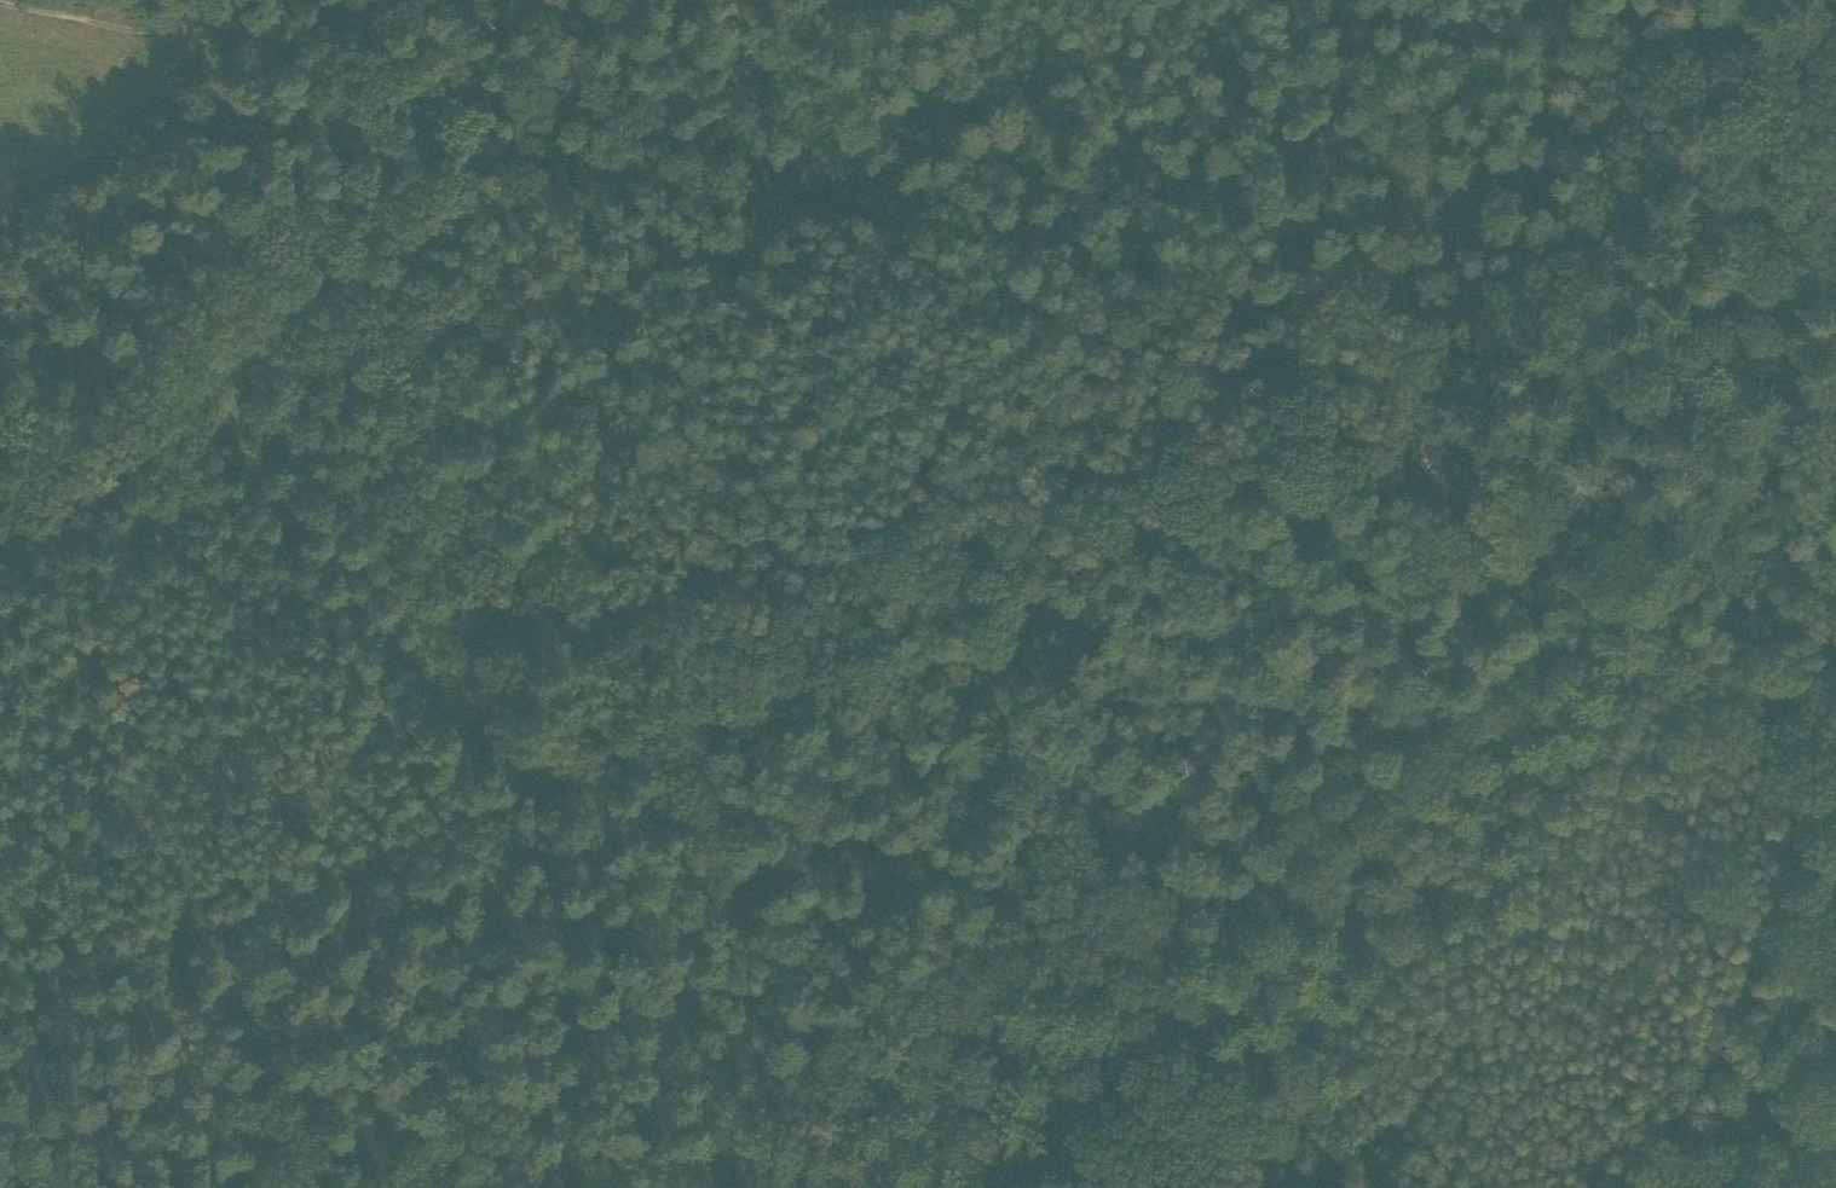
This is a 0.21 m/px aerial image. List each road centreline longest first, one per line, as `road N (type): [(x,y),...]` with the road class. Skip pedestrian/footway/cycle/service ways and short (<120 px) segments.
road 1 (track): [(76,0),(163,22),(264,33),(640,127),(1331,308),(1479,358)]
road 2 (track): [(1479,358),(1419,409),(1409,438),(1422,469),(1568,558),(1595,593),(1594,629),(1570,662),(1014,1149),(989,1187)]
road 3 (track): [(1479,358),(1615,219),(1766,0)]

